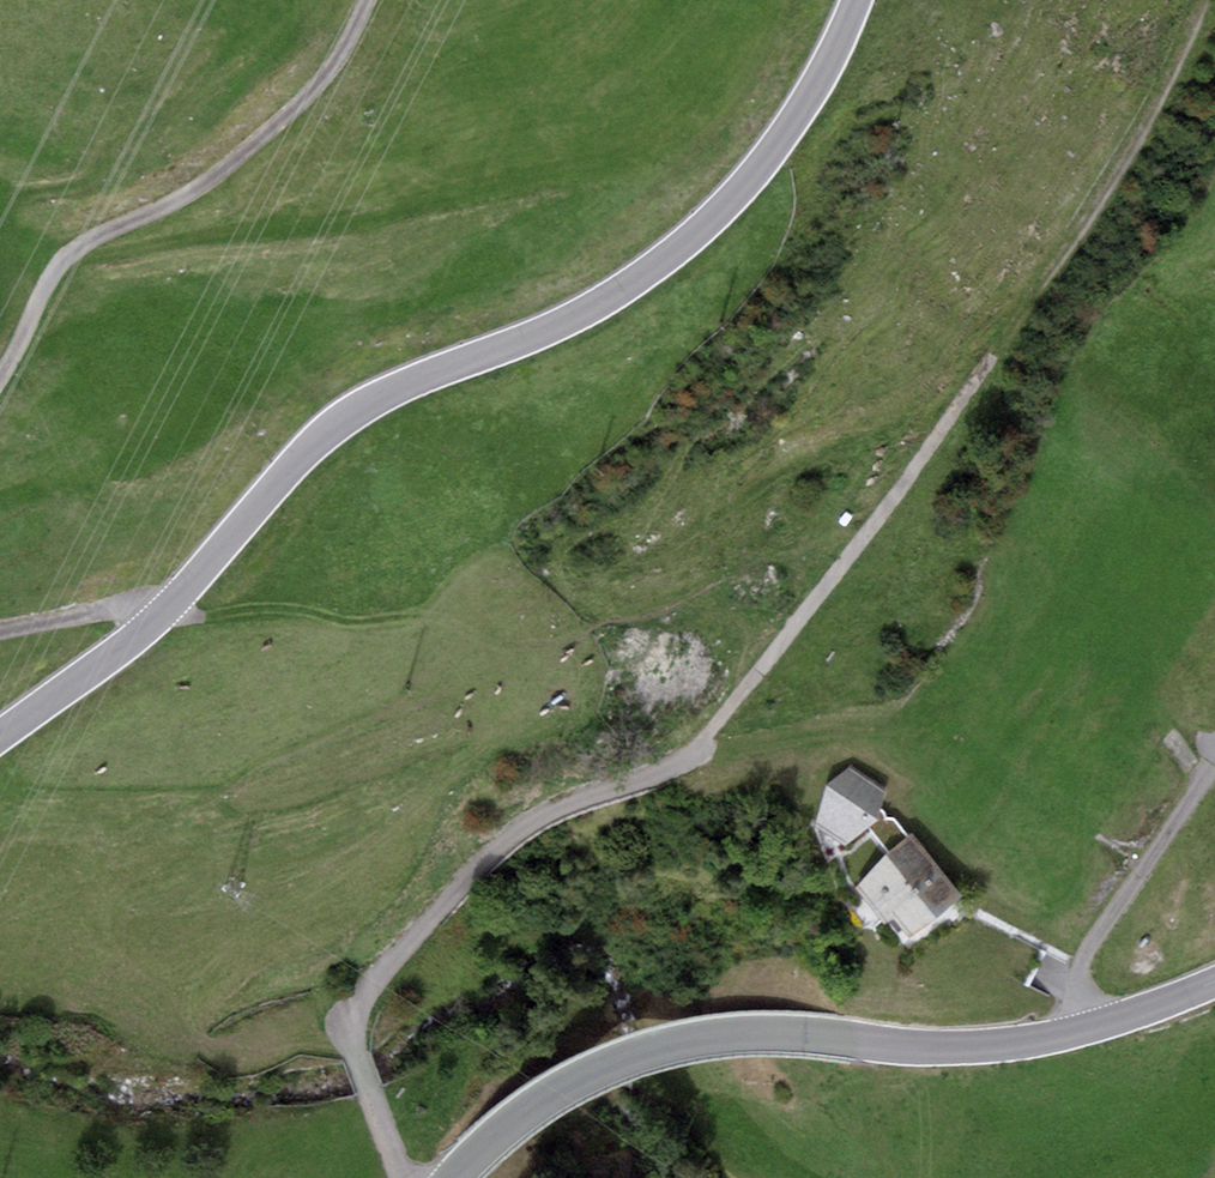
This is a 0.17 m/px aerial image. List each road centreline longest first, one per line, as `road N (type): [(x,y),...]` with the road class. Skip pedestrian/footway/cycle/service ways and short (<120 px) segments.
road 1 (track): [(404,1177),(352,1048),(351,1021),(371,982),(529,823),(694,757),(1118,202),(1214,8)]
road 2 (unclassified): [(0,738),(180,597),(333,427),(409,384),(579,315),(663,263),(774,149),(826,69),(857,0)]
road 3 (tertiary): [(1077,1033),(962,1047),(776,1032),(680,1040),(558,1087),(452,1177)]
road 4 (track): [(0,379),(58,263),(228,166),(319,83),(367,0)]
road 5 (residential): [(1077,1033),(1091,942),(1214,765)]
road 6 (track): [(180,597),(0,633)]
road 7 (tertiary): [(1214,982),(1077,1033)]

